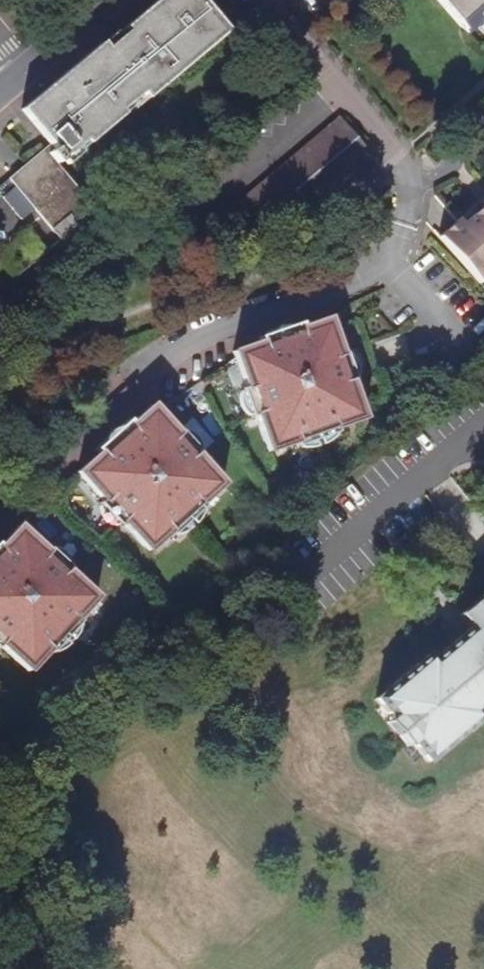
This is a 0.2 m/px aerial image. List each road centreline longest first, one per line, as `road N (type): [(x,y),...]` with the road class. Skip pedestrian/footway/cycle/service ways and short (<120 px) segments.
road 1 (residential): [(0,495),(37,453),(127,376),(250,314),(385,273)]
road 2 (residential): [(423,190),(260,0)]
road 3 (residential): [(117,0),(0,101)]

